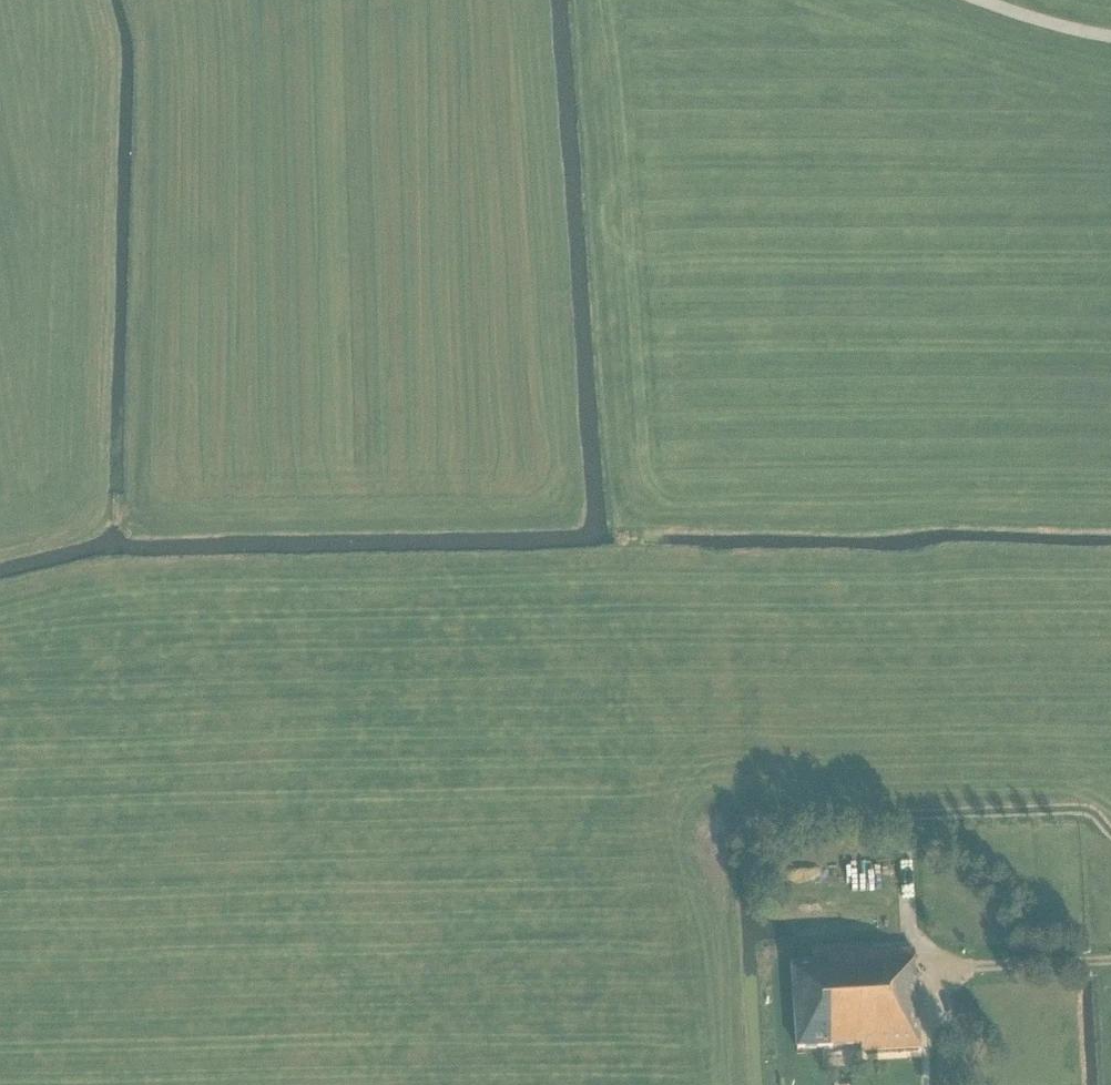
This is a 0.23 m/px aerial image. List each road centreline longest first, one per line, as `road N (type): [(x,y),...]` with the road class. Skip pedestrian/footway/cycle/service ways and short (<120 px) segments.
road 1 (unclassified): [(983,0),(1110,37)]

